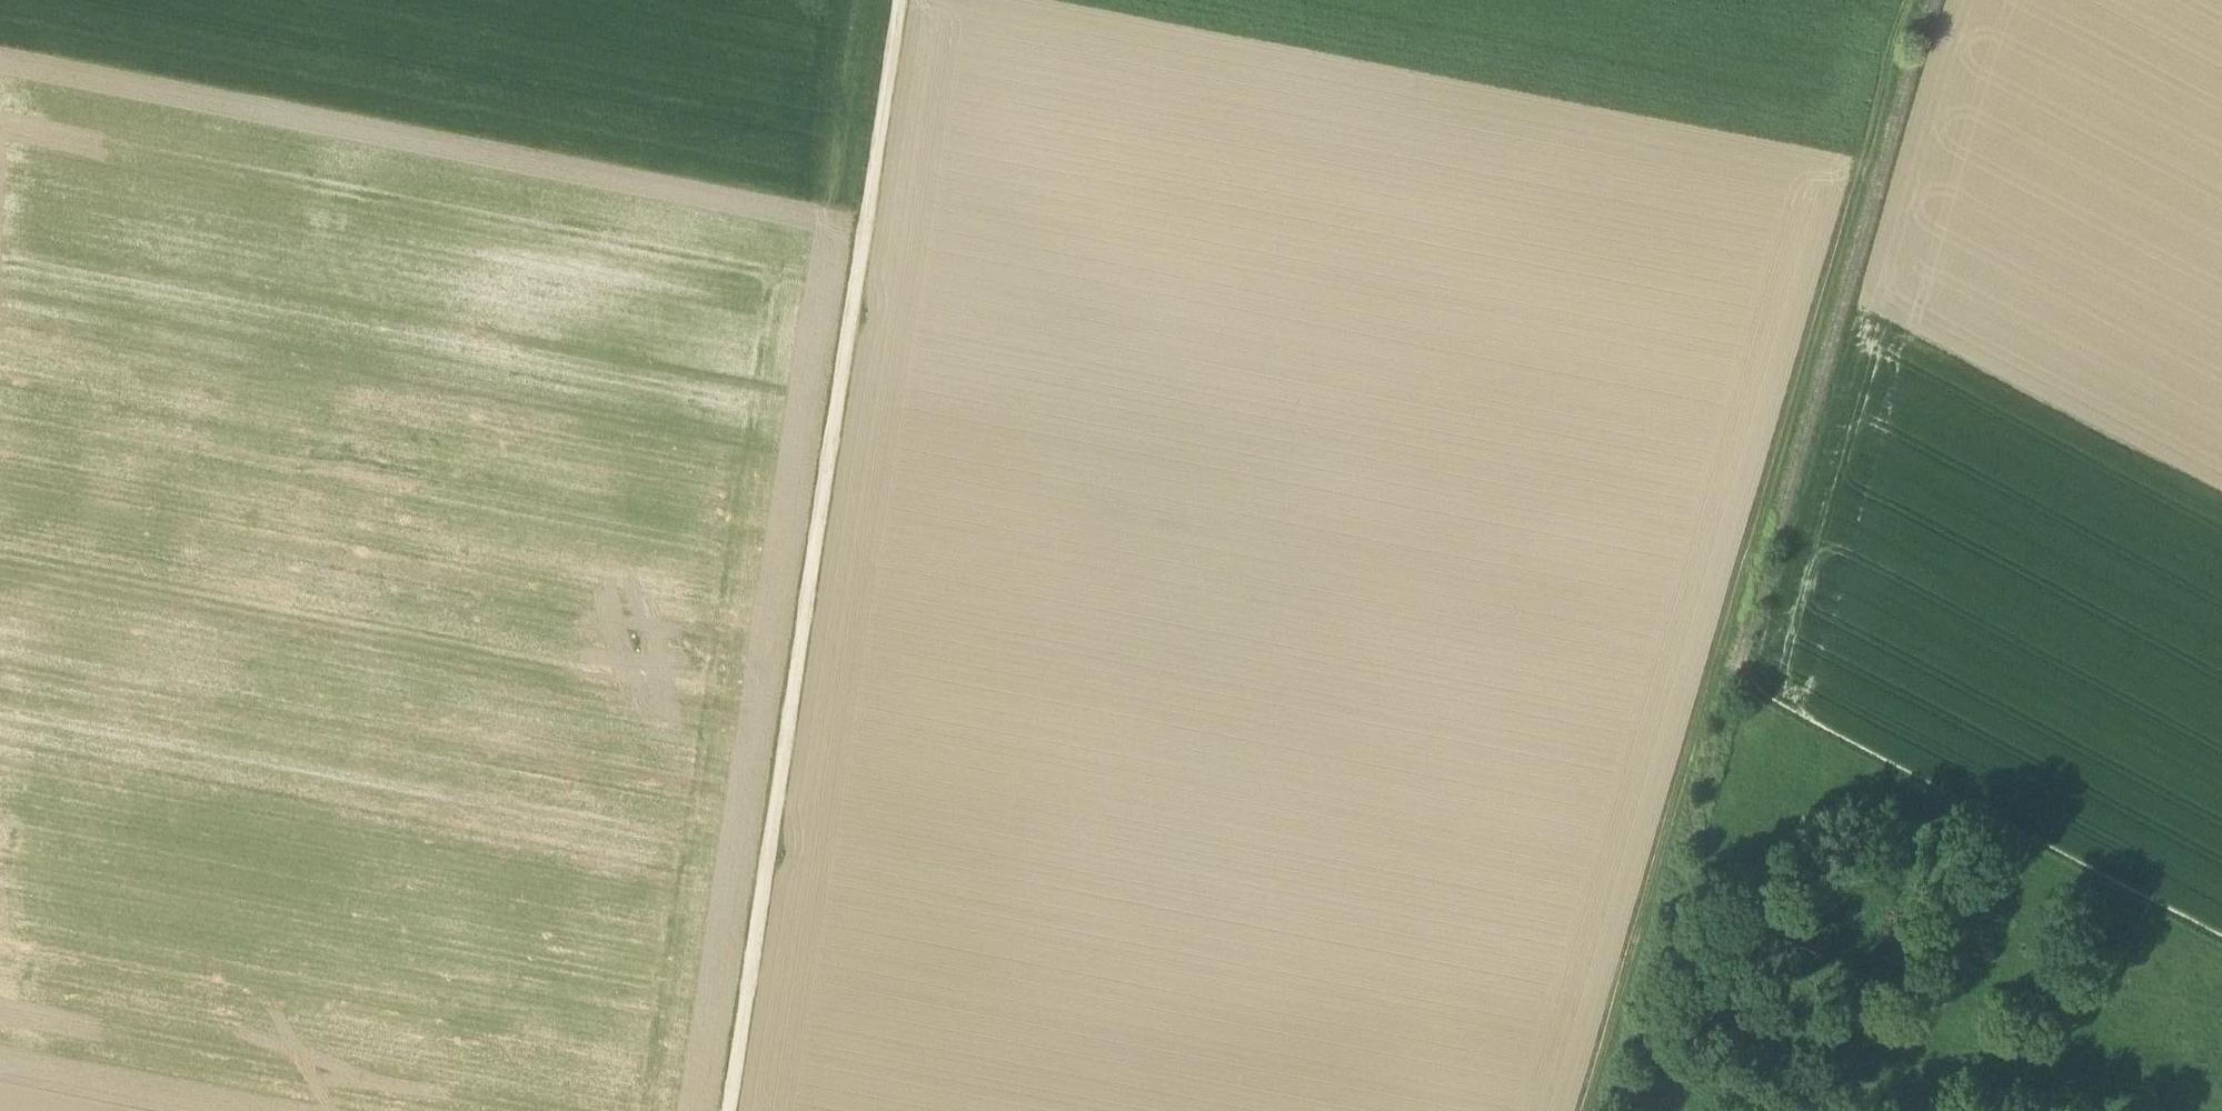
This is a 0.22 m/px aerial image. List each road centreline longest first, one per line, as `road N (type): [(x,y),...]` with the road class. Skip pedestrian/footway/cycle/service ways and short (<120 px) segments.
road 1 (track): [(1914,0),(1589,1110)]
road 2 (track): [(731,1110),(897,0)]

